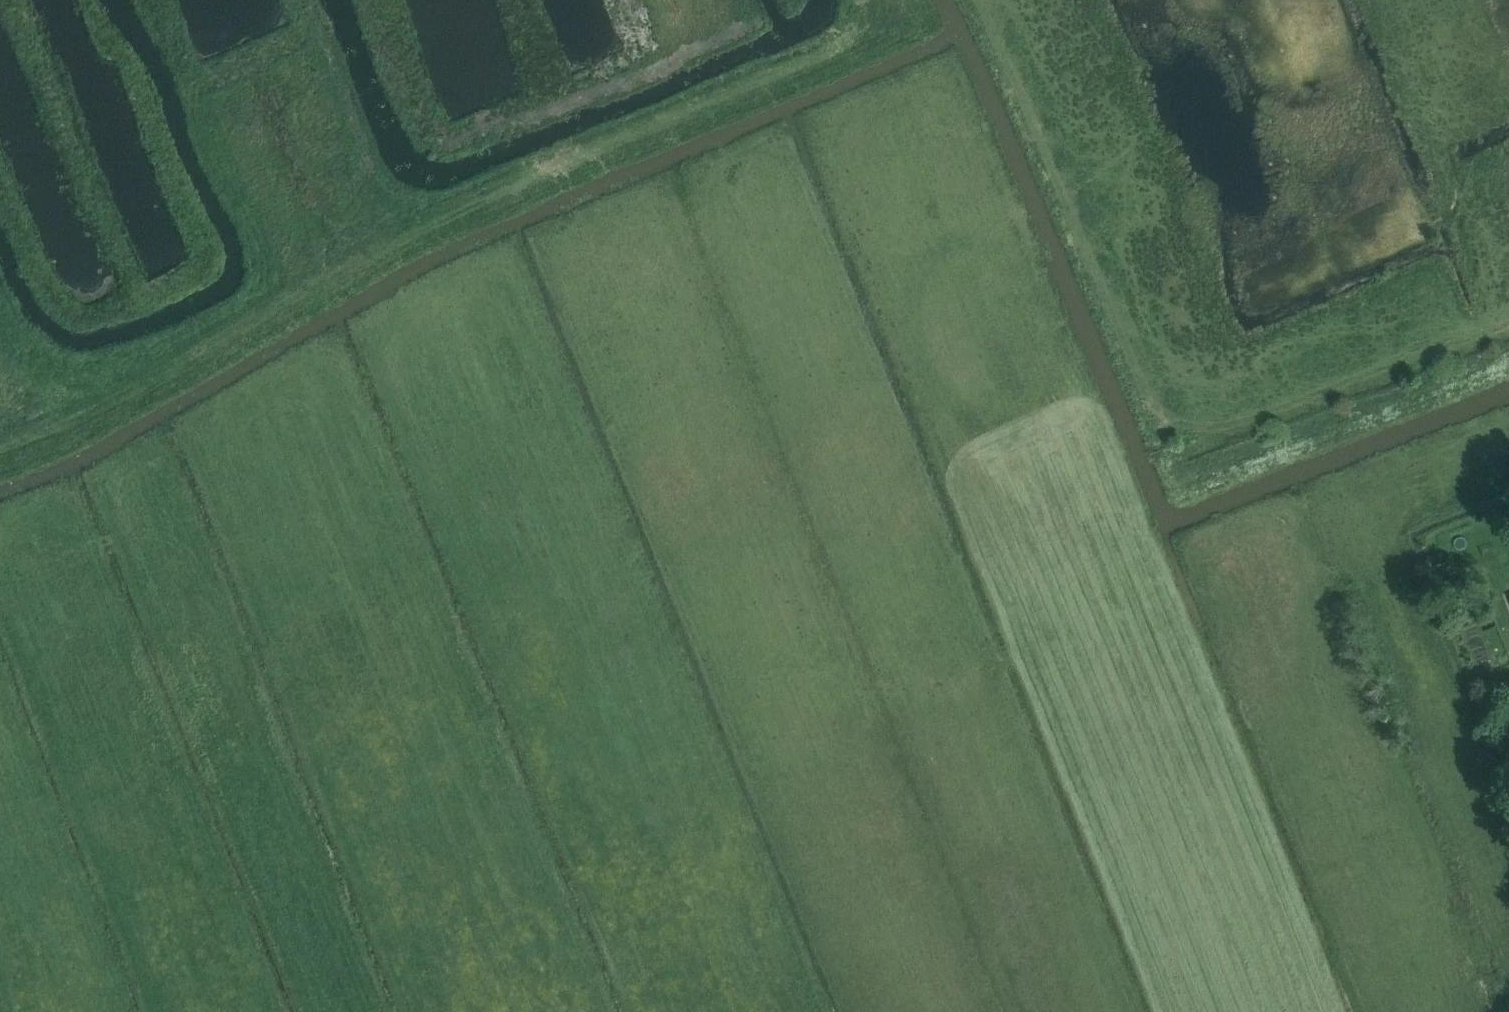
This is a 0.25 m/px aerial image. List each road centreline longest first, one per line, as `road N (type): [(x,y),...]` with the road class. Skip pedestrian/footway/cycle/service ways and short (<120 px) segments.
road 1 (track): [(0,471),(139,406),(422,240),(922,29),(923,0)]
road 2 (track): [(975,0),(1181,478),(1199,481),(1508,356)]

